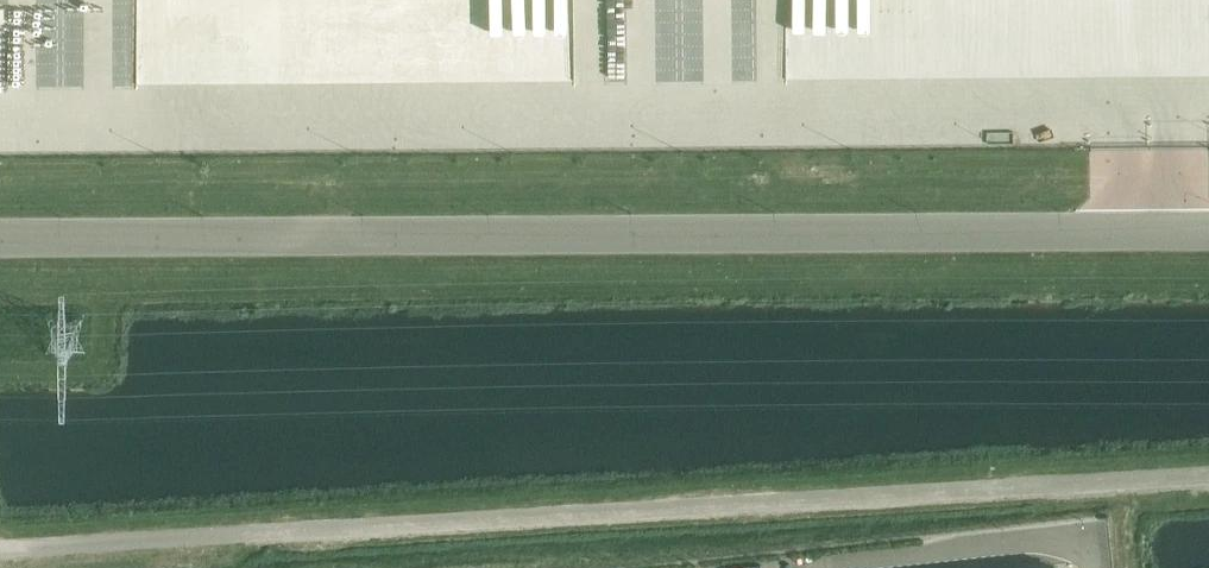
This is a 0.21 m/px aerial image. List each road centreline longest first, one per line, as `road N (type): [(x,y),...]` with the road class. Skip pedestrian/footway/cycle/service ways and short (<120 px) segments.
road 1 (unclassified): [(0,549),(1208,475)]
road 2 (tertiary): [(0,240),(1208,232)]

